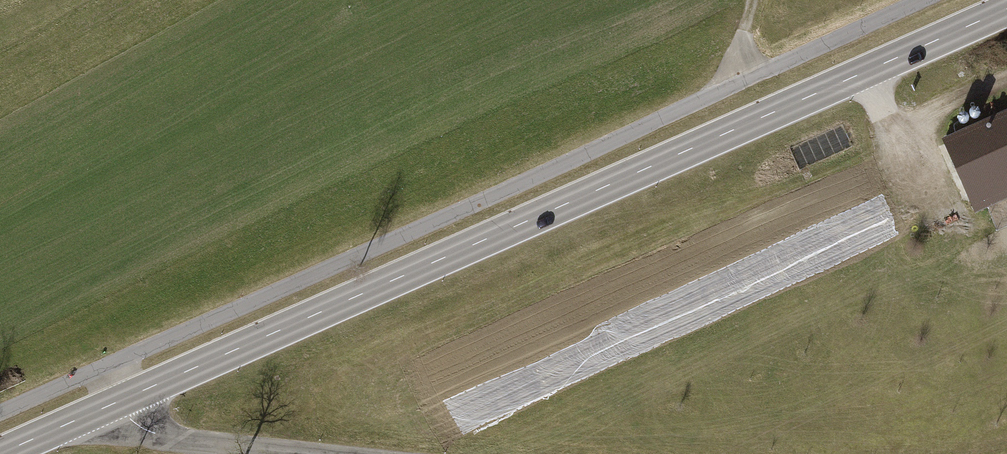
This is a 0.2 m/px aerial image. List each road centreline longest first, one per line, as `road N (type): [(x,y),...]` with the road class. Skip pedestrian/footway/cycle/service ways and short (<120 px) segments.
road 1 (secondary): [(118,402),(1006,10)]
road 2 (tertiary): [(118,402),(133,422),(162,436),(300,453)]
road 3 (track): [(864,71),(929,209)]
road 4 (secondary): [(0,453),(118,402)]
road 5 (track): [(895,132),(1006,84)]

